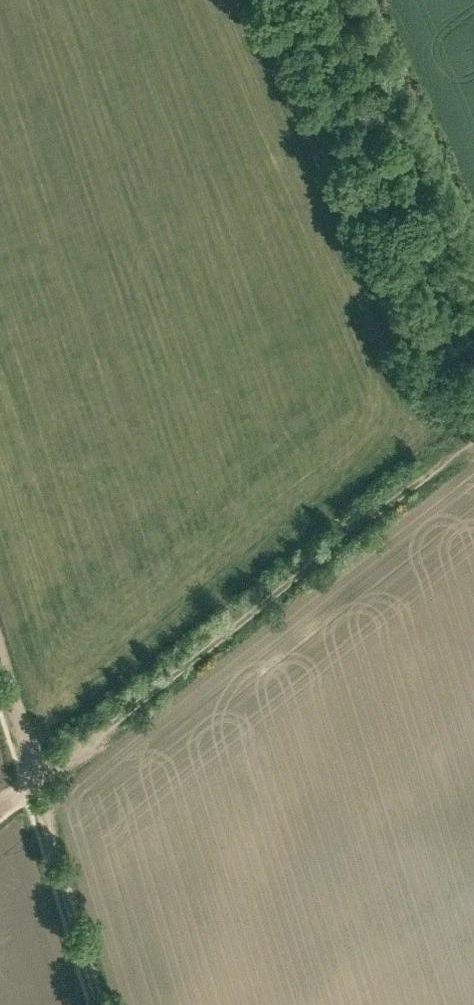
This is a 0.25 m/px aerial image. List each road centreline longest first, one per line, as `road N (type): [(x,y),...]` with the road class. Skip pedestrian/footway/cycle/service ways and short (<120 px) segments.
road 1 (track): [(101,1004),(31,777)]

